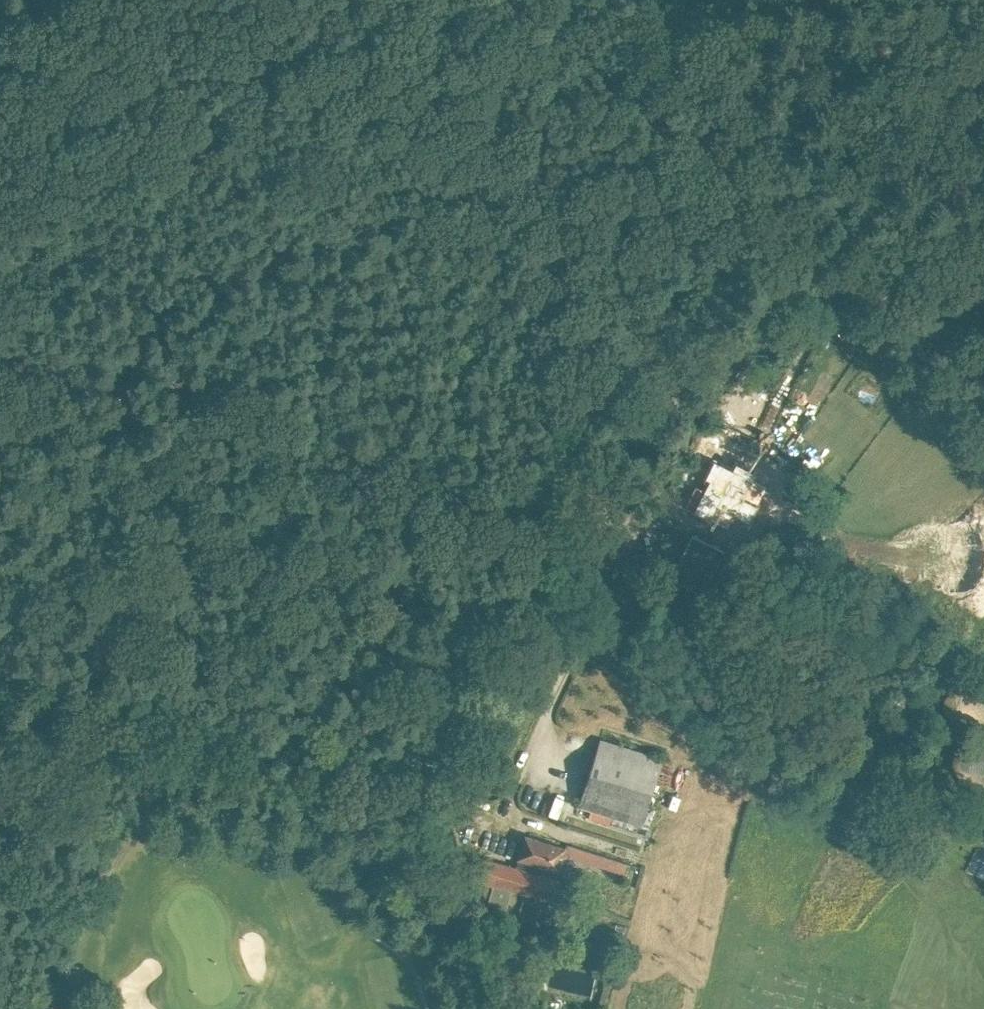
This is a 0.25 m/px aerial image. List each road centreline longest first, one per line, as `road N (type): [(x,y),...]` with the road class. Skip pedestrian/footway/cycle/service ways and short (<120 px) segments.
road 1 (unclassified): [(523,0),(983,367)]
road 2 (track): [(410,0),(0,404)]

